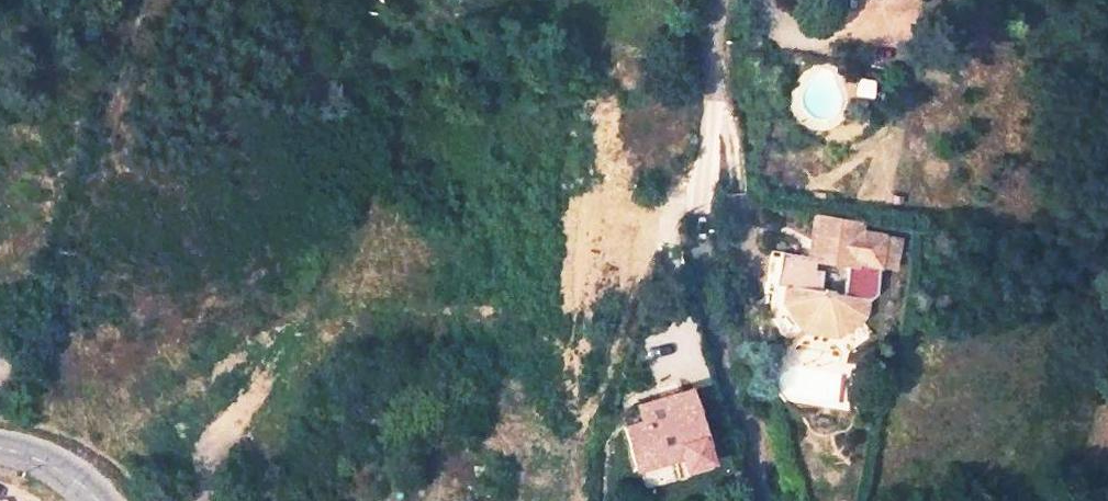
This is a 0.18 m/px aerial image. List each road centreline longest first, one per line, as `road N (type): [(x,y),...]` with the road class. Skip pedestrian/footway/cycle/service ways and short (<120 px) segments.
road 1 (residential): [(719,0),(693,243),(756,500)]
road 2 (track): [(198,500),(215,448),(236,439),(259,455),(273,500)]

